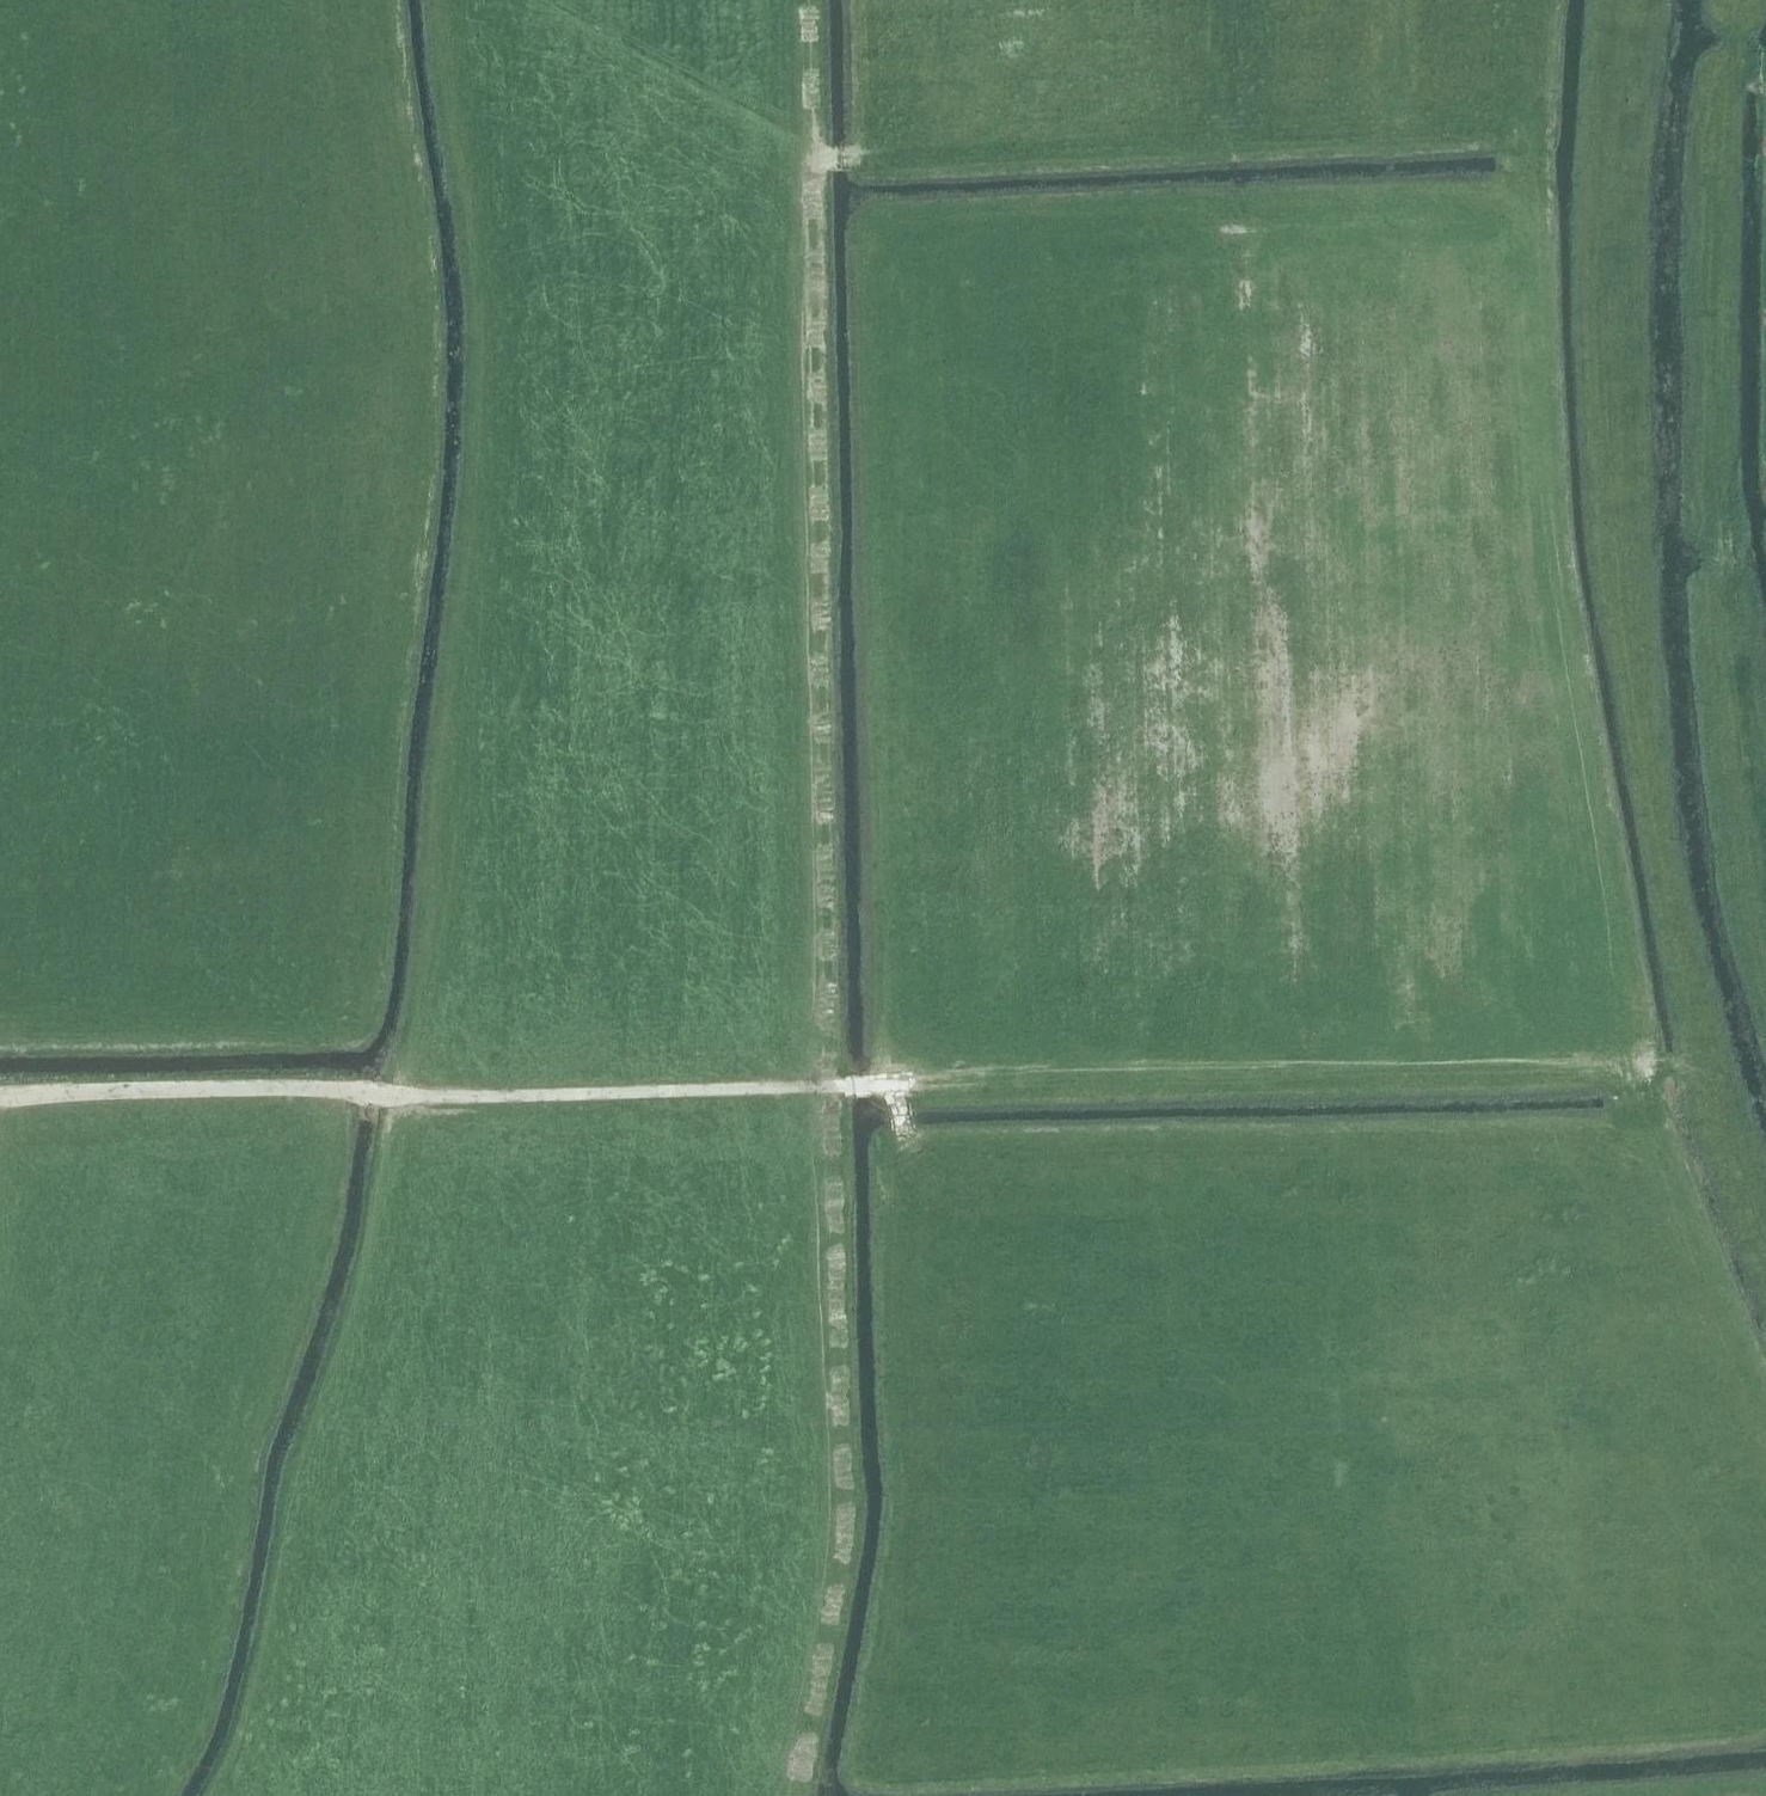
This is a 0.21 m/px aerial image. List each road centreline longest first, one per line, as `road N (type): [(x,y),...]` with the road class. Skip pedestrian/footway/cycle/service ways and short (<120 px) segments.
road 1 (track): [(0,1097),(267,1087),(407,1096),(907,1085)]

